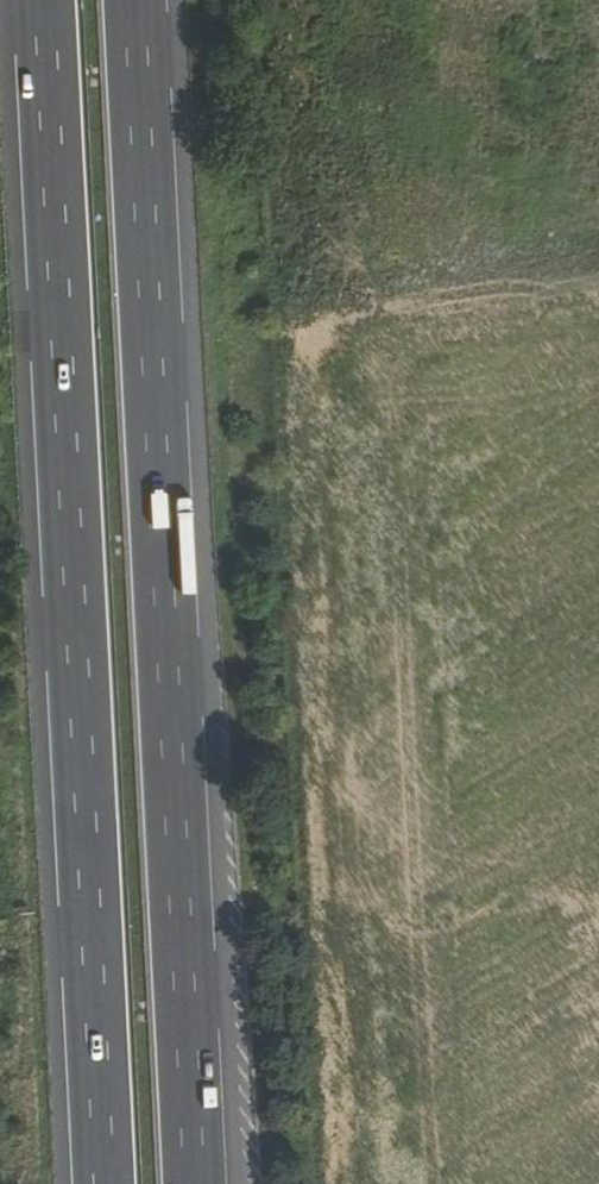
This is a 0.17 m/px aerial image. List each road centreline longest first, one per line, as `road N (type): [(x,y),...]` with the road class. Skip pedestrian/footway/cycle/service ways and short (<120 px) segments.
road 1 (motorway): [(195,1183),(137,0)]
road 2 (motorway): [(45,0),(103,1183)]

